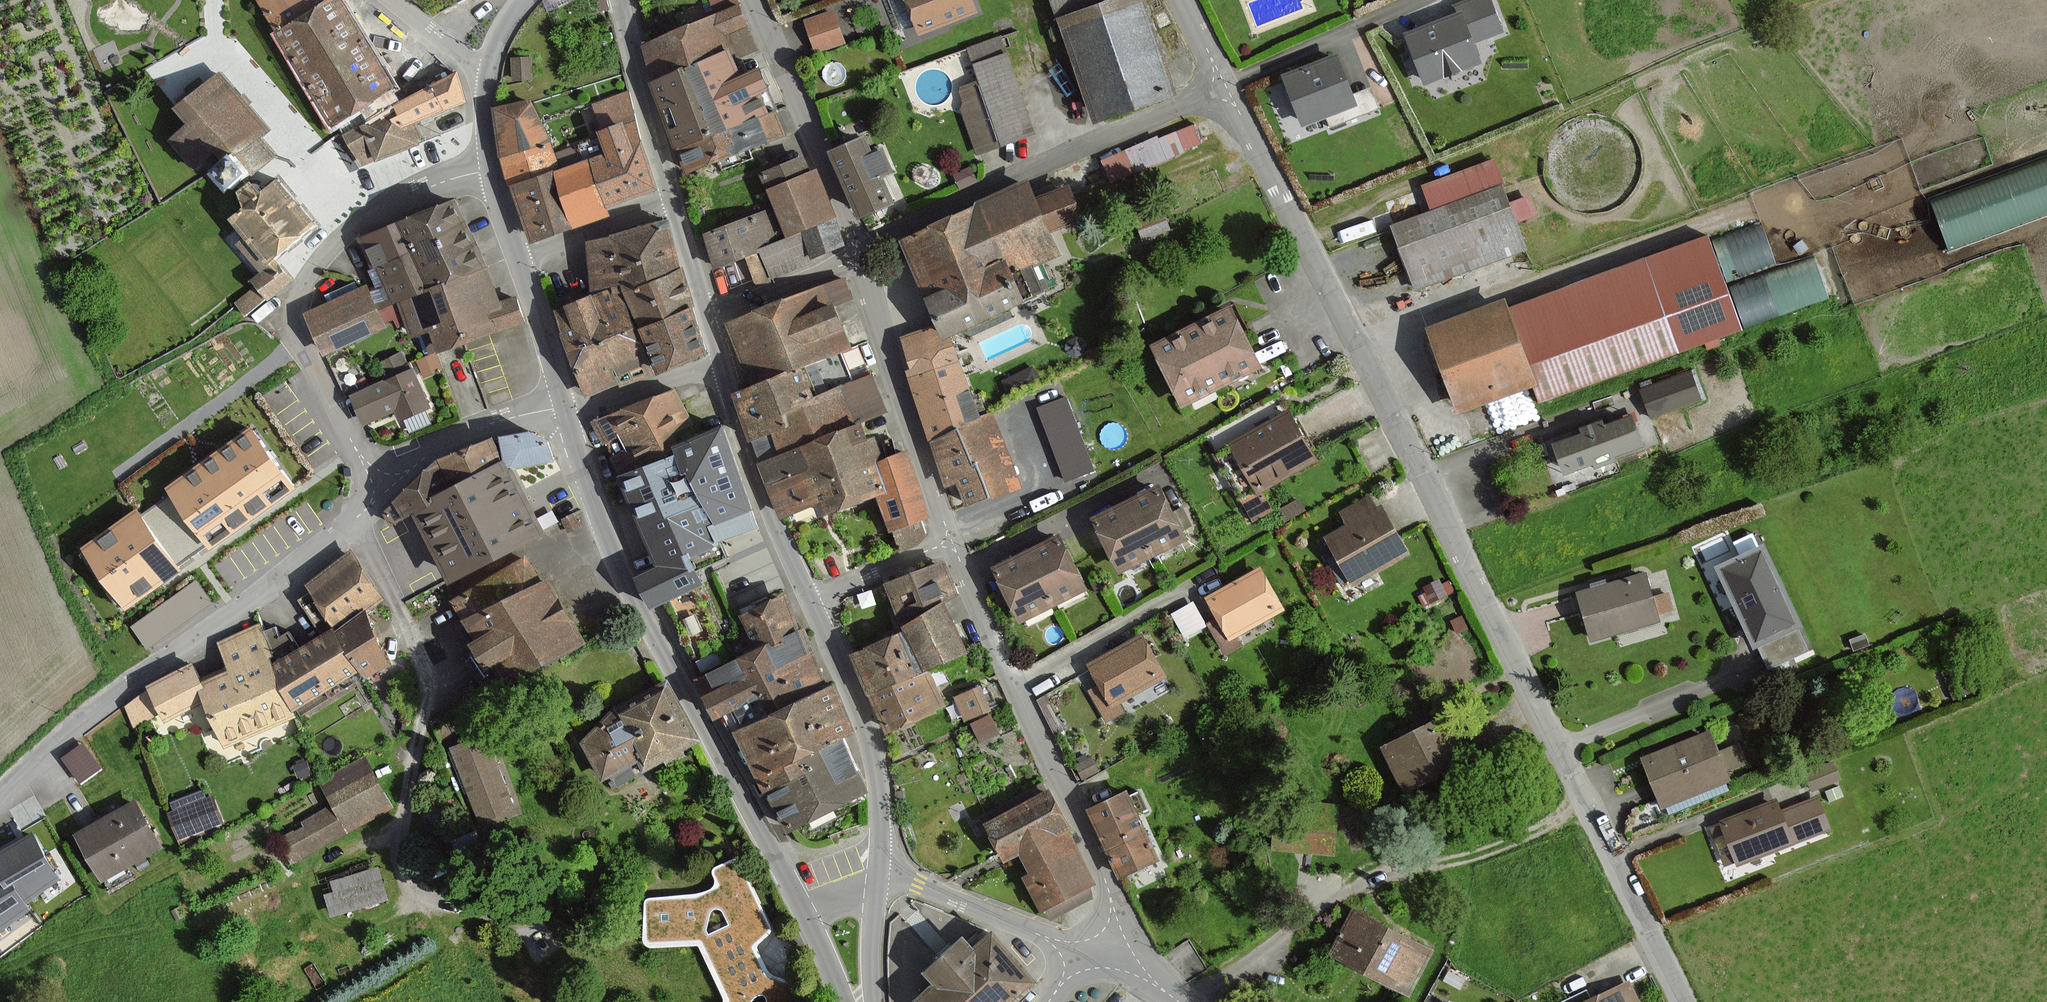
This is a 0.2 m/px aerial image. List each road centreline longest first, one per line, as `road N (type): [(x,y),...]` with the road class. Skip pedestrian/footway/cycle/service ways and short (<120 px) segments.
road 1 (residential): [(1684,1001),(1468,552),(1226,88)]
road 2 (tertiary): [(811,604),(757,482),(622,0)]
road 3 (tertiary): [(565,407),(639,606),(802,912)]
road 4 (track): [(1578,788),(1554,821),(1529,835),(1347,894),(1189,1001)]
road 5 (residential): [(494,171),(430,186),(368,217),(324,256),(300,300),(297,326),(310,359),(383,484)]
road 6 (residential): [(1109,958),(1111,896),(950,543)]
road 7 (residential): [(1226,88),(855,245)]
road 8 (residential): [(950,543),(855,245)]
road 9 (unclassified): [(240,608),(93,710),(0,792)]
road 10 (tertiary): [(881,869),(881,786),(862,719),(811,604)]
road 11 (residential): [(855,245),(750,0)]
road 12 (tertiary): [(494,171),(565,407)]
road 13 (residential): [(1085,950),(881,869)]
road 14 (residential): [(1419,0),(1226,88)]
road 15 (residential): [(565,407),(458,437),(383,484)]
road 16 (residential): [(383,484),(343,528),(240,608)]
road 17 (residential): [(950,543),(811,604)]
road 18 (residential): [(392,0),(489,79)]

